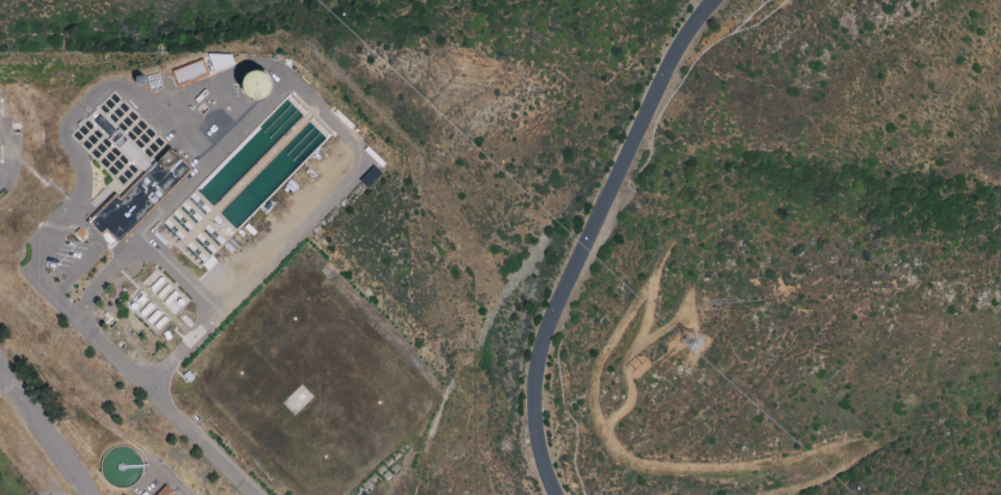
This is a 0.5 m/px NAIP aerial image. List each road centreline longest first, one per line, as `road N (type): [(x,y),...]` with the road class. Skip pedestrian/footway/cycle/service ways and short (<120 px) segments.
road 1 (track): [(770,494),(810,485),(842,463),(829,447),(782,466),(625,462),(603,426)]
road 2 (track): [(603,426),(595,377),(649,281),(638,342),(618,372),(630,399),(603,426)]
road 3 (residential): [(714,0),(693,29),(600,245)]
road 4 (residential): [(556,494),(536,405),(550,328),(600,245)]

